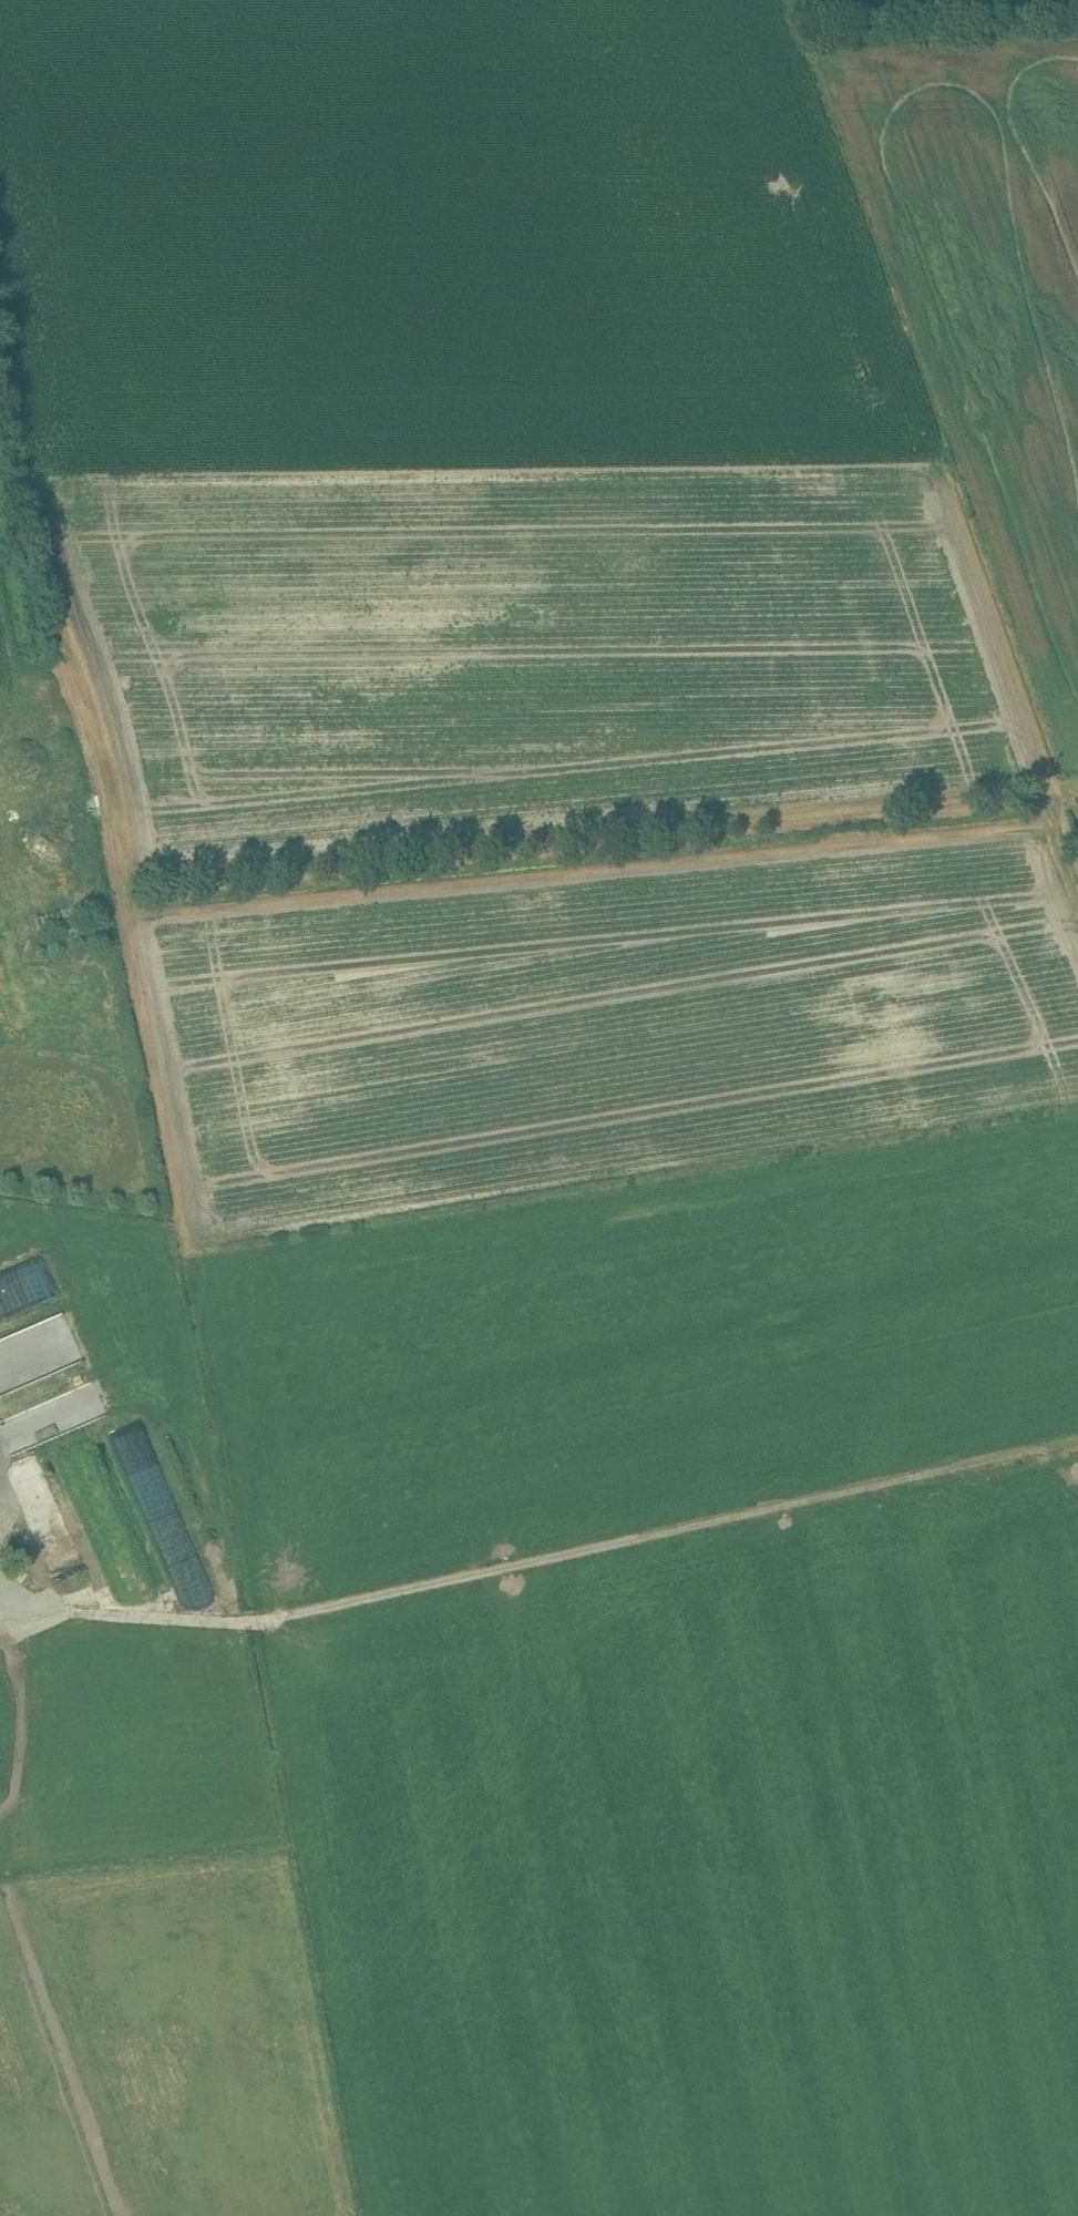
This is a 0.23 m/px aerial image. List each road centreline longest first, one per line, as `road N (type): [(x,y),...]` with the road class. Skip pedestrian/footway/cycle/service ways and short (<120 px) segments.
road 1 (track): [(1077,889),(1043,804),(1009,803),(125,890)]
road 2 (track): [(282,1615),(1077,1445)]
road 3 (unclassified): [(0,1604),(235,1622),(282,1615)]

